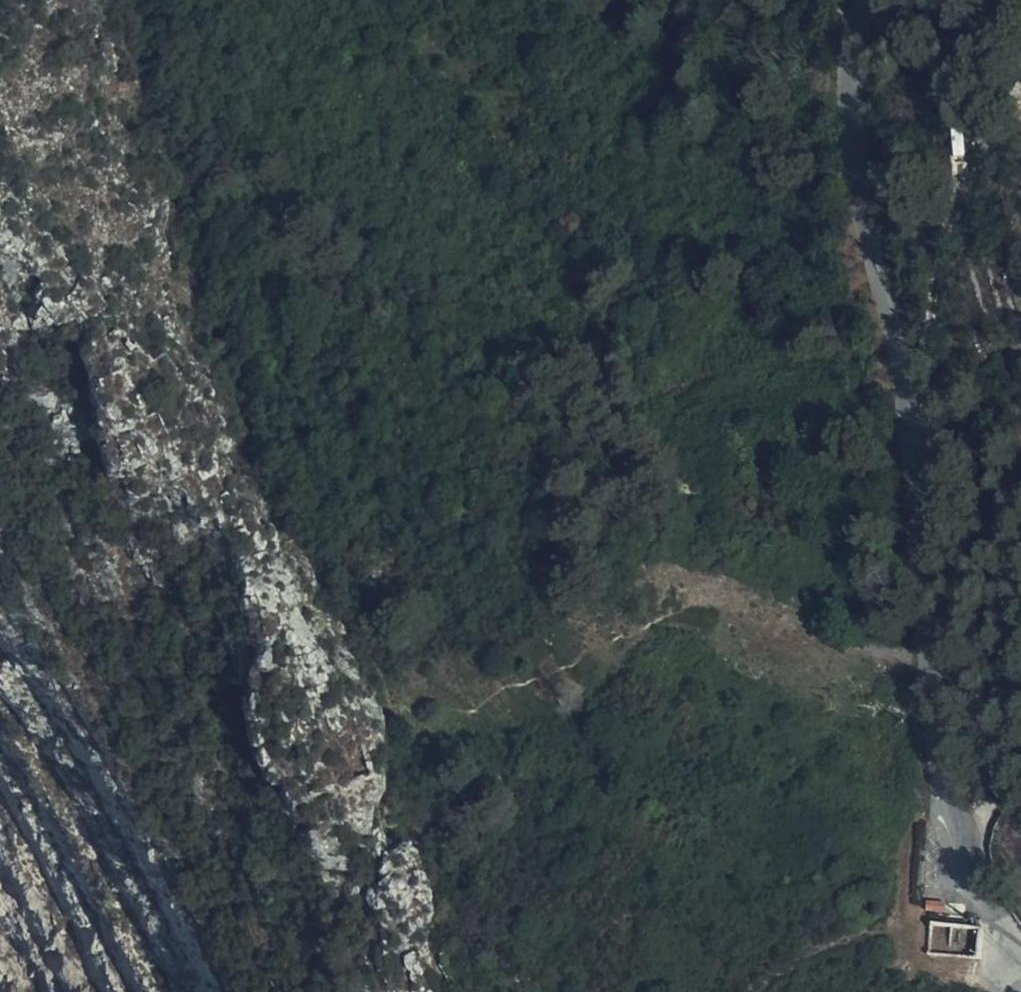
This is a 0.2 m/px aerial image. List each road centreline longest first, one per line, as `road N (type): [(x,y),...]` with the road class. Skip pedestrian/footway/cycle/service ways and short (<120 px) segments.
road 1 (unclassified): [(1017,946),(966,878),(958,847),(905,379),(863,206),(850,94),(851,35),(865,0)]

